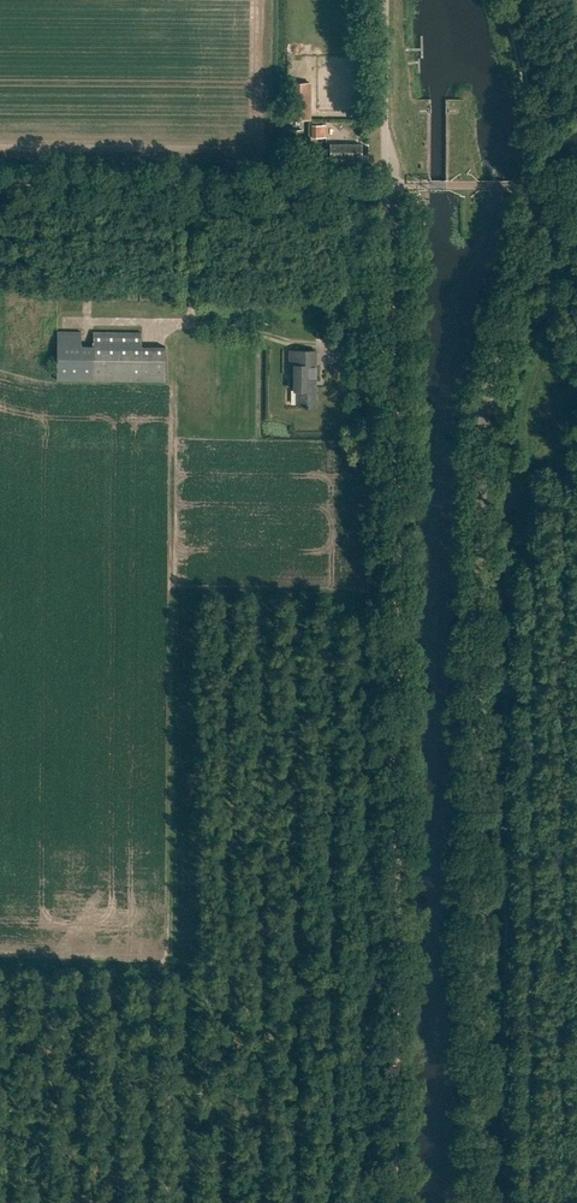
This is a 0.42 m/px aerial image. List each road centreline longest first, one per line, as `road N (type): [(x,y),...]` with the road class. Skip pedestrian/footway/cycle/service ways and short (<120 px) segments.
road 1 (unclassified): [(479,1202),(482,448),(490,381),(523,270),(532,185)]
road 2 (track): [(387,185),(399,469),(394,1202)]
road 3 (unclassified): [(0,182),(532,185)]
road 4 (unclassified): [(532,185),(530,108),(502,0)]

